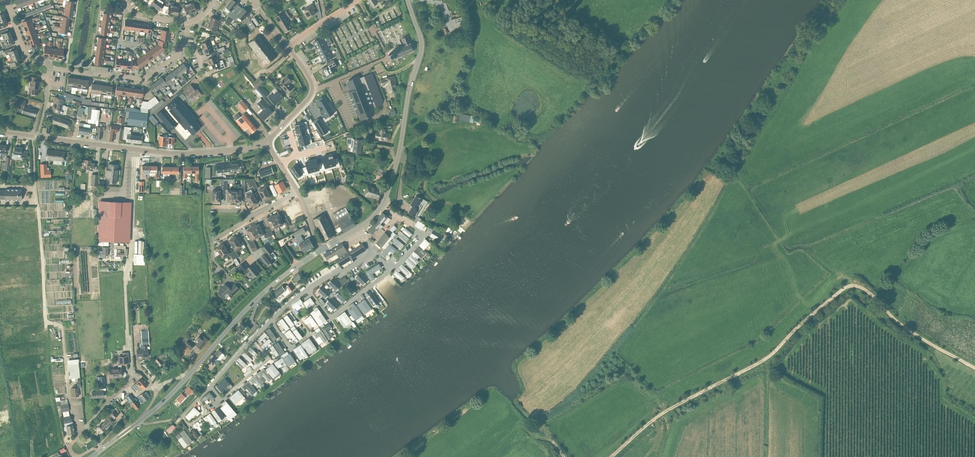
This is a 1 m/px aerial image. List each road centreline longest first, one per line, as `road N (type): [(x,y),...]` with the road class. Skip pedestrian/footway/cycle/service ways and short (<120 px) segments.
road 1 (track): [(974,366),(913,333),(854,287),(768,358),(671,409),(614,456)]
road 2 (unclassified): [(320,251),(368,221),(386,196),(421,48),(408,0)]
road 3 (residential): [(266,141),(178,154),(0,132)]
road 4 (track): [(133,379),(125,283),(135,149)]
road 5 (unclassified): [(187,377),(251,304),(320,251)]
road 6 (residential): [(50,67),(144,80),(186,44)]
road 7 (residential): [(0,438),(53,420),(38,347)]

